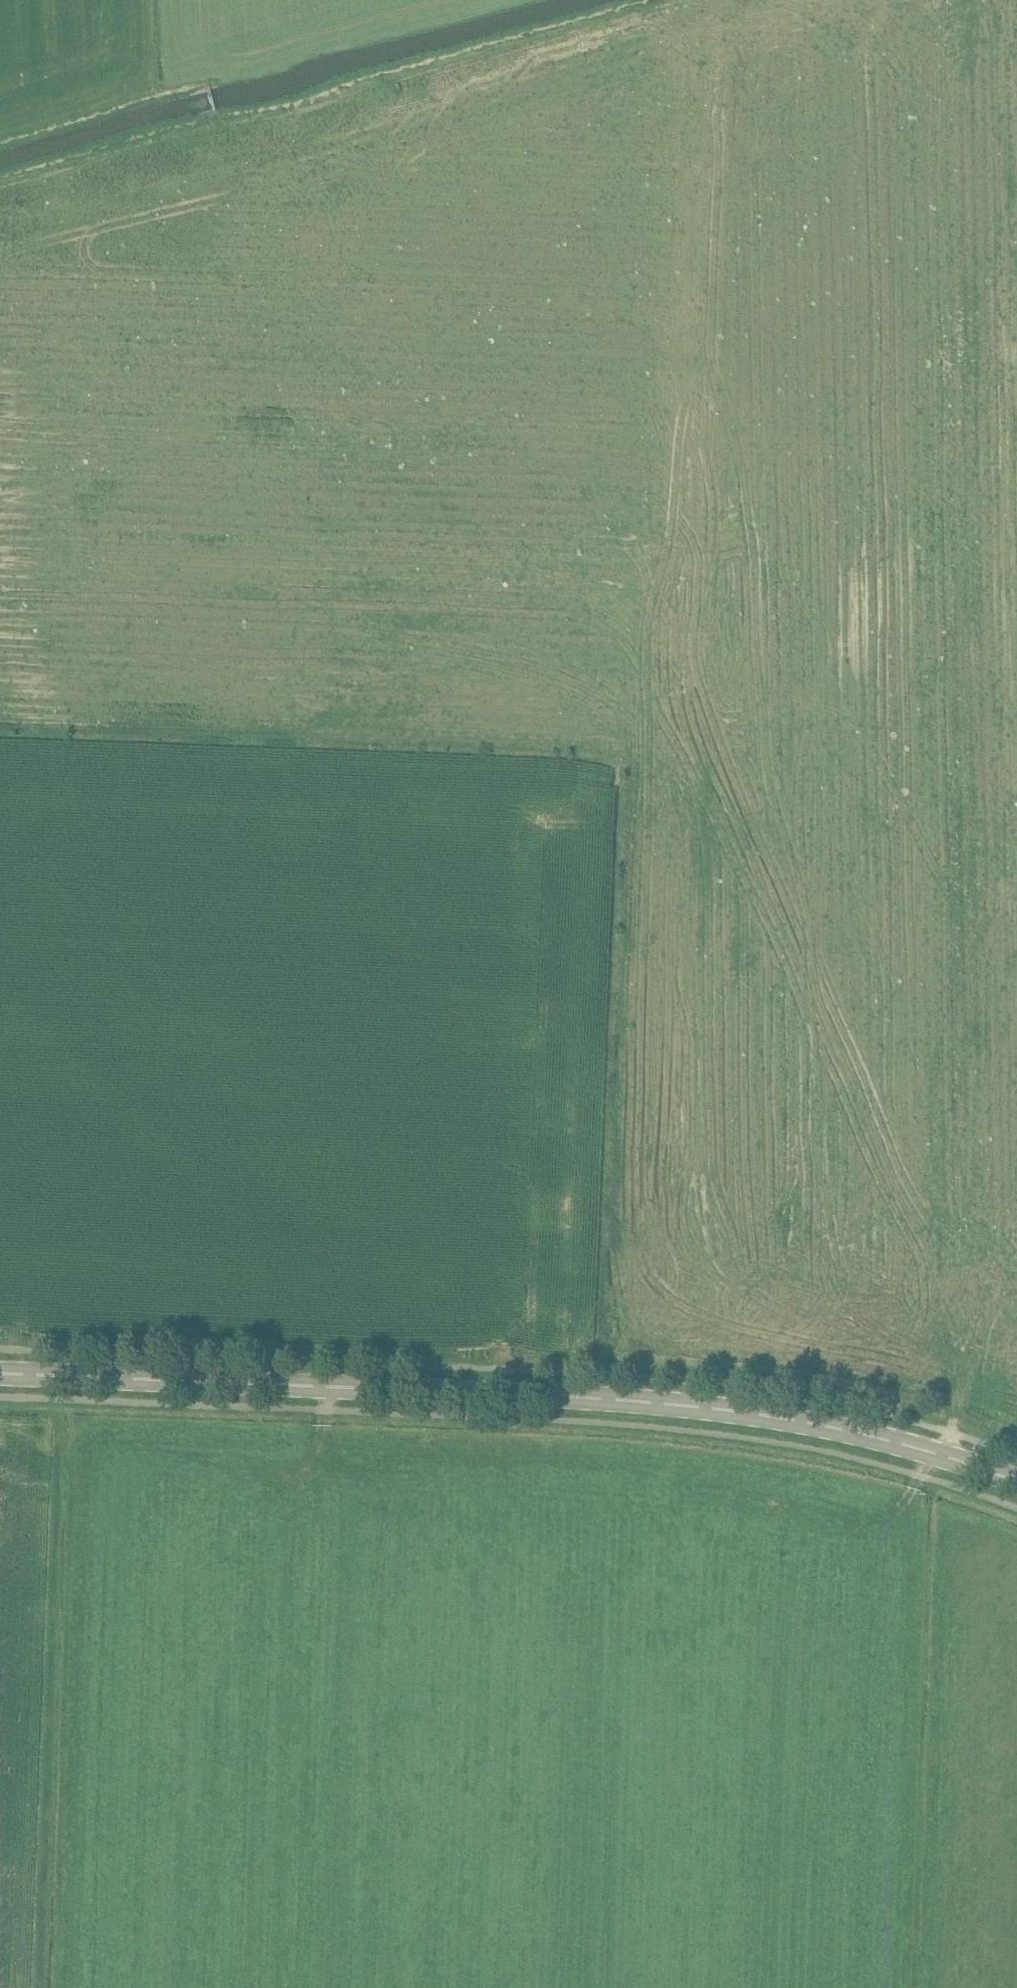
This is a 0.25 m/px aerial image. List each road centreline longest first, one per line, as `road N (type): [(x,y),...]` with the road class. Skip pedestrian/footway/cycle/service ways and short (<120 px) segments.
road 1 (tertiary): [(953,1459),(807,1422),(642,1400),(0,1372)]

